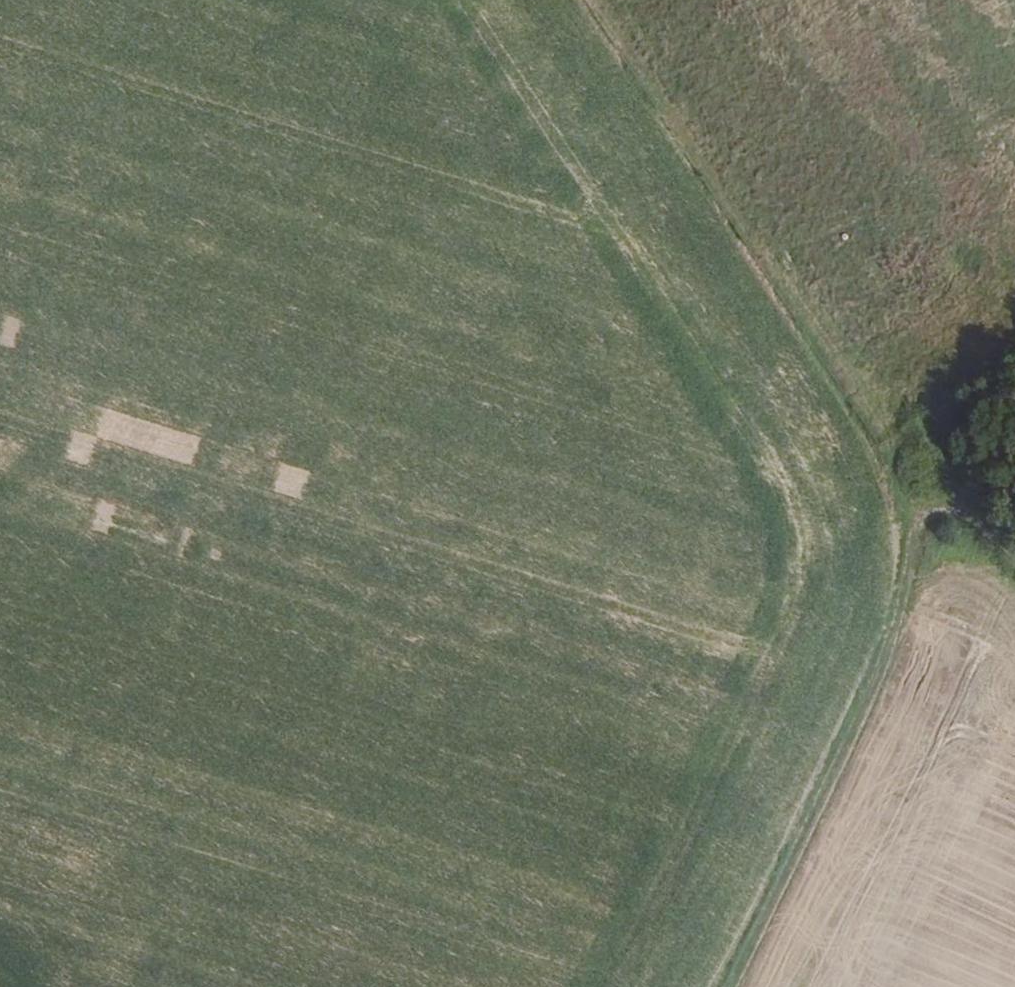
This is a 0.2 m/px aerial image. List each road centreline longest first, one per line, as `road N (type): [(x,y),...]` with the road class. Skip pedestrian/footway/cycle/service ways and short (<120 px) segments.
road 1 (track): [(722,986),(889,644),(919,513),(951,511),(1014,563)]

